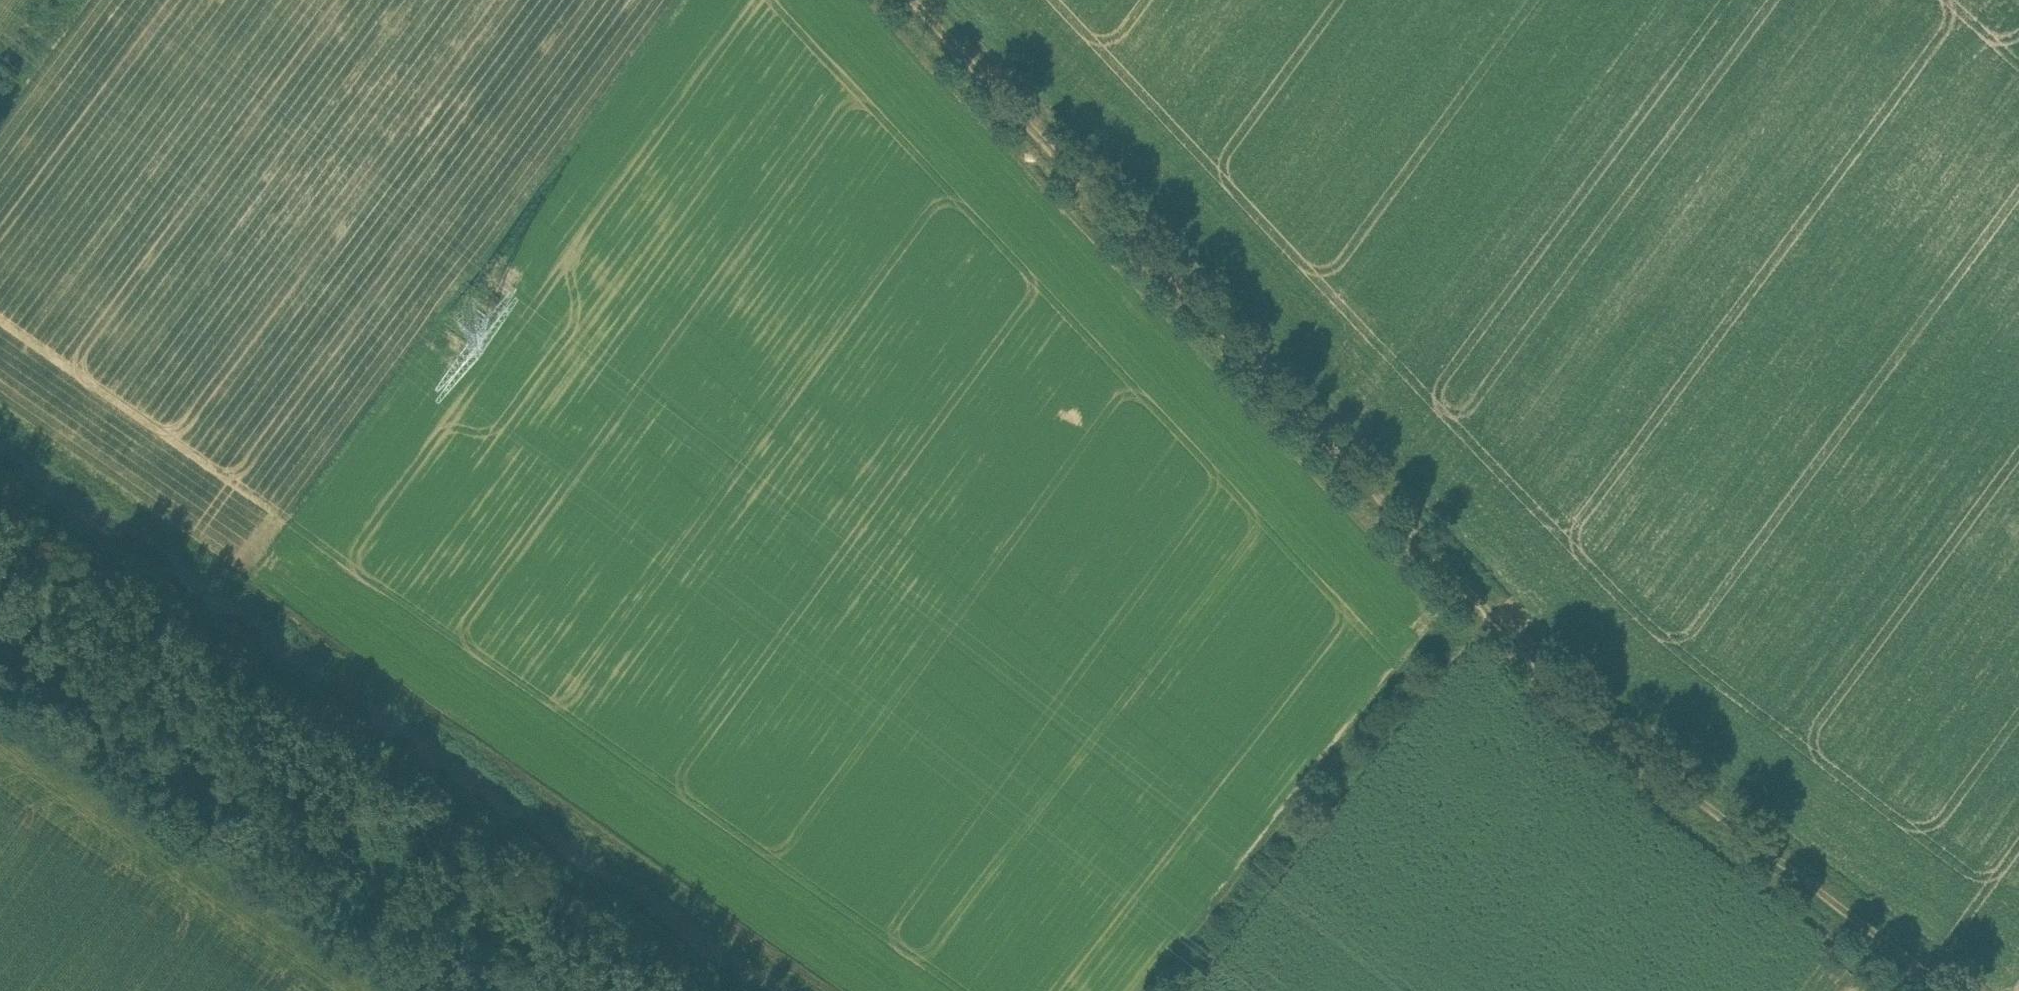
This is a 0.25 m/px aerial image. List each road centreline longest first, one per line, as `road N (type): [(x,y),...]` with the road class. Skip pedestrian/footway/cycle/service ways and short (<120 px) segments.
road 1 (track): [(1860,932),(1616,747),(905,0)]

